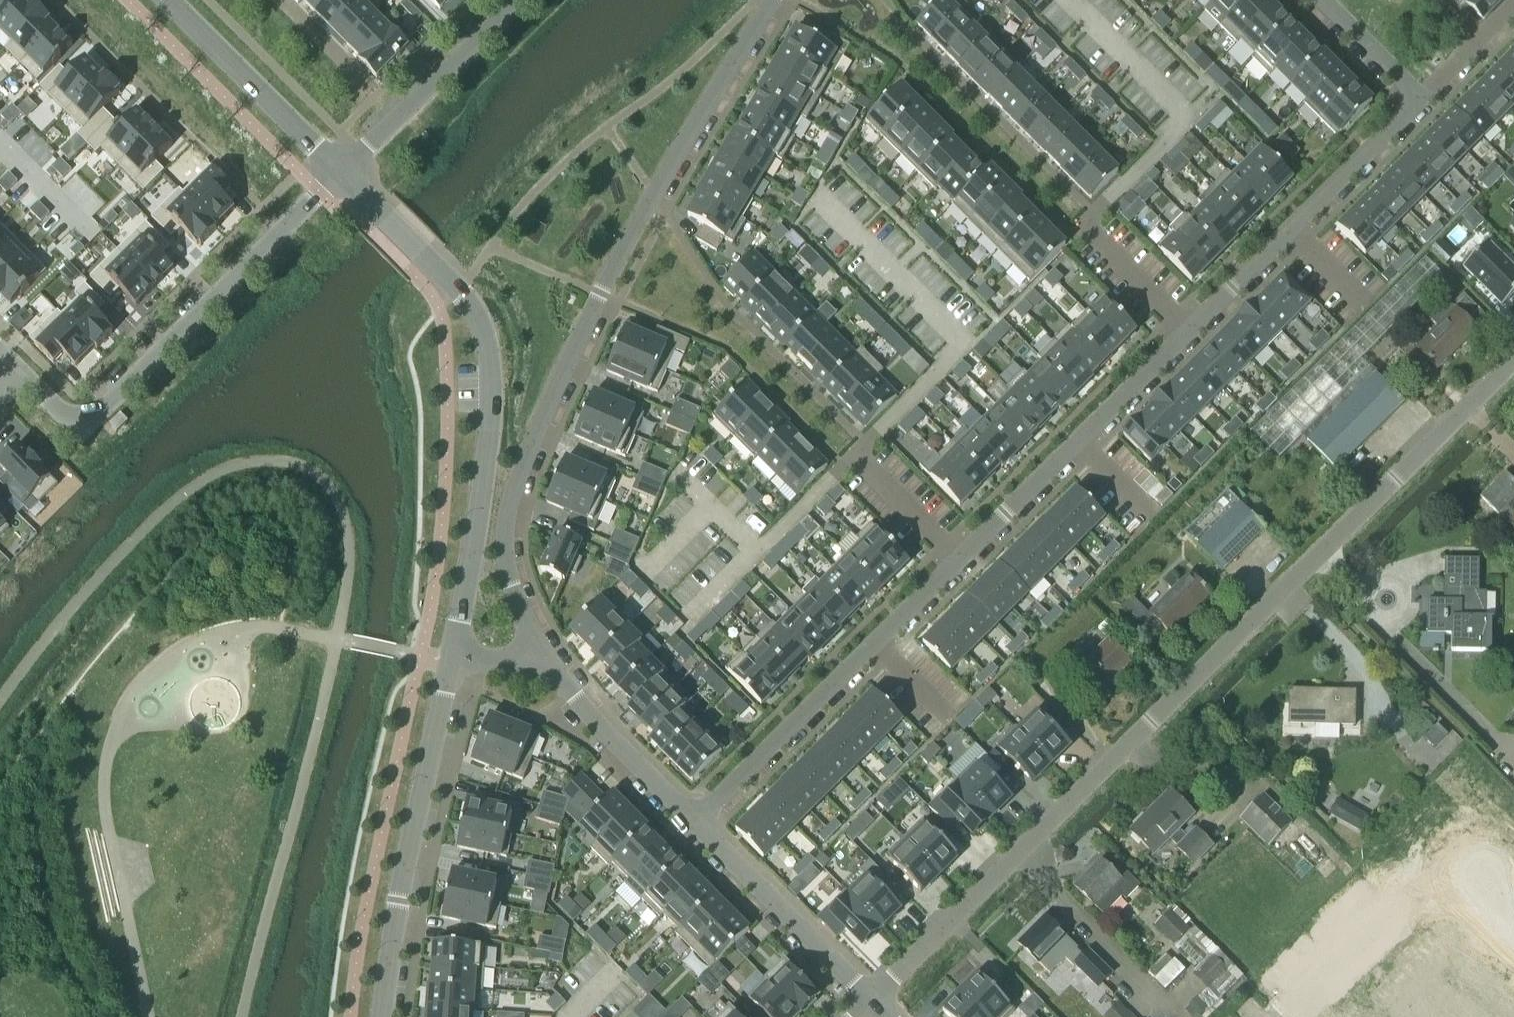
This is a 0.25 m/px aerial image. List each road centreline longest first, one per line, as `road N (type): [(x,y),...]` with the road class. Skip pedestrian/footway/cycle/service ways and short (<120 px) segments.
road 1 (residential): [(870,1000),(1513,358)]
road 2 (residential): [(773,0),(598,293),(513,493),(505,550),(540,651)]
road 3 (tertiary): [(453,658),(489,421),(489,353),(477,312),(343,171)]
road 4 (residential): [(343,171),(95,416),(77,422),(19,371)]
road 5 (residential): [(696,819),(958,559)]
road 6 (tertiary): [(381,1016),(453,658)]
road 7 (residential): [(1189,331),(1422,99)]
road 8 (residential): [(958,559),(1189,331)]
road 9 (residential): [(696,819),(870,1000)]
road 10 (tertiary): [(343,171),(170,0)]
road 11 (residential): [(516,0),(343,171)]
road 12 (residential): [(540,651),(696,819)]
road 13 (residential): [(1086,226),(1189,331)]
road 14 (residential): [(854,455),(958,559)]
road 15 (residential): [(1422,99),(1323,0)]
road 16 (residential): [(1513,8),(1422,99)]

